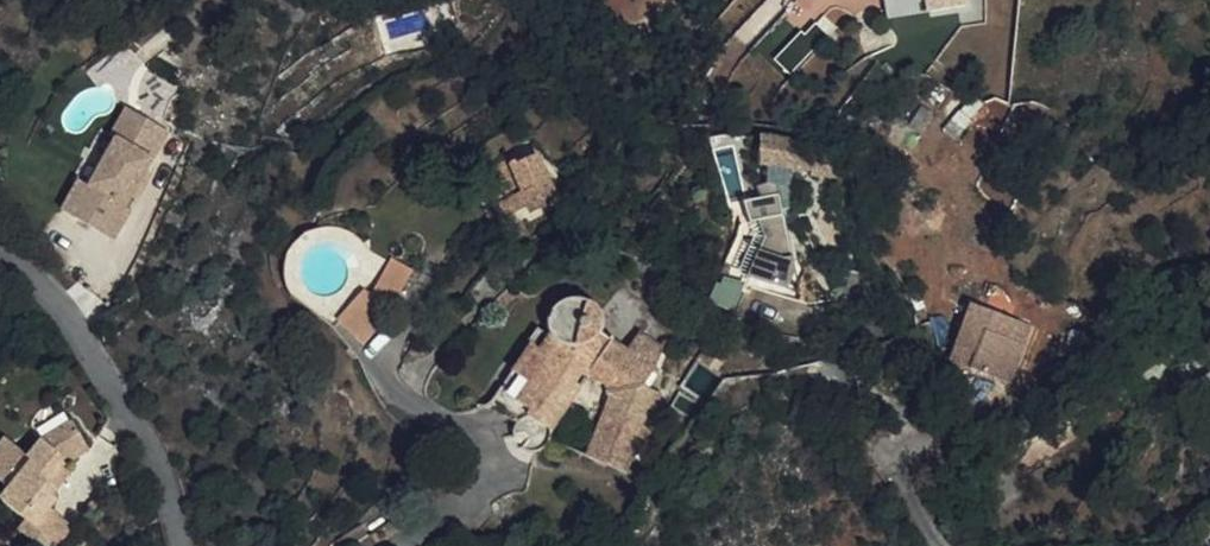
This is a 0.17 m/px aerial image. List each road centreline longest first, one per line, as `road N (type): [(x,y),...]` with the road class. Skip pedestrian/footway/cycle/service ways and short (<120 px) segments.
road 1 (residential): [(0,252),(57,300),(136,425),(180,545)]
road 2 (residential): [(394,545),(466,497),(483,466),(470,433),(409,403),(375,364)]

